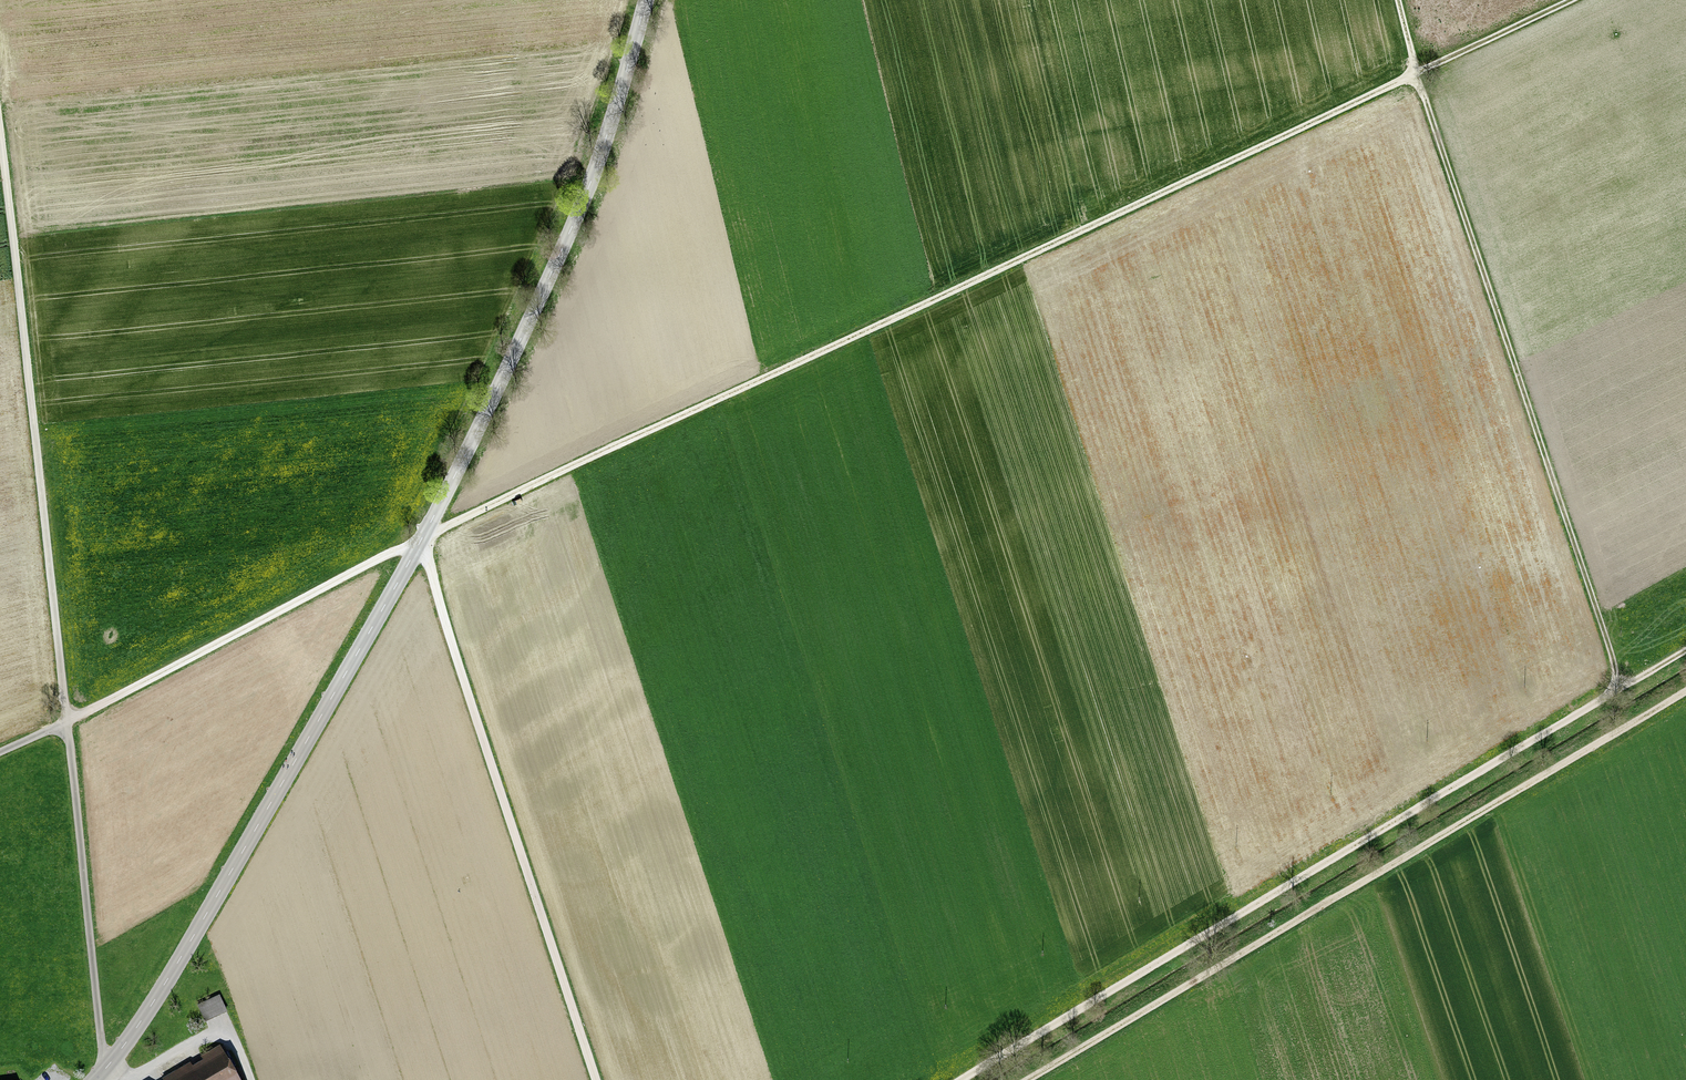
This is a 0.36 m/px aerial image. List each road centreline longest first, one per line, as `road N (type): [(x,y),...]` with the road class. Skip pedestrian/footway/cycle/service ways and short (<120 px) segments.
road 1 (track): [(1569,0),(426,533)]
road 2 (tertiary): [(646,0),(583,204),(426,533),(193,939),(110,1064)]
road 3 (track): [(0,135),(66,721),(419,546)]
road 4 (track): [(1027,1079),(1685,690)]
road 5 (track): [(1614,693),(962,1079)]
road 6 (track): [(1398,0),(1611,653),(1614,693)]
road 7 (track): [(416,551),(433,579),(594,1079)]
road 8 (unclassified): [(0,751),(66,721),(100,1039),(110,1064)]
road 9 (track): [(98,1079),(140,1075),(212,1036),(233,1045),(248,1079)]

